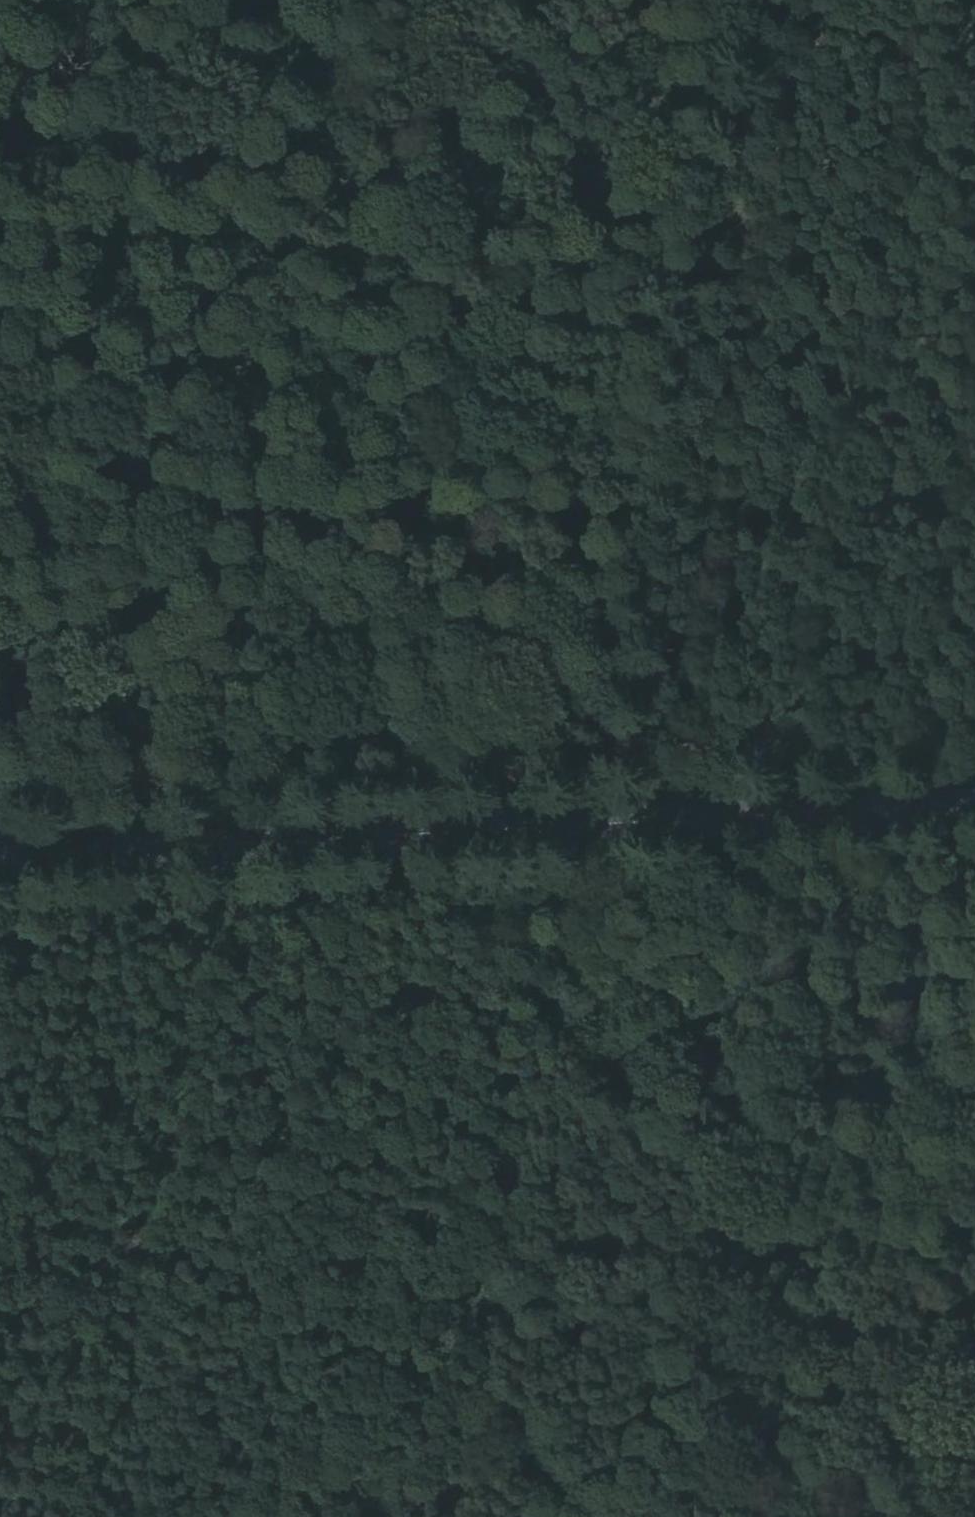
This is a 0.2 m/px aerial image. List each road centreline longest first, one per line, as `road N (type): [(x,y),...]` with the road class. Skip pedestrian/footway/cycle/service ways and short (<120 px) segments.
road 1 (tertiary): [(974,800),(0,852)]

